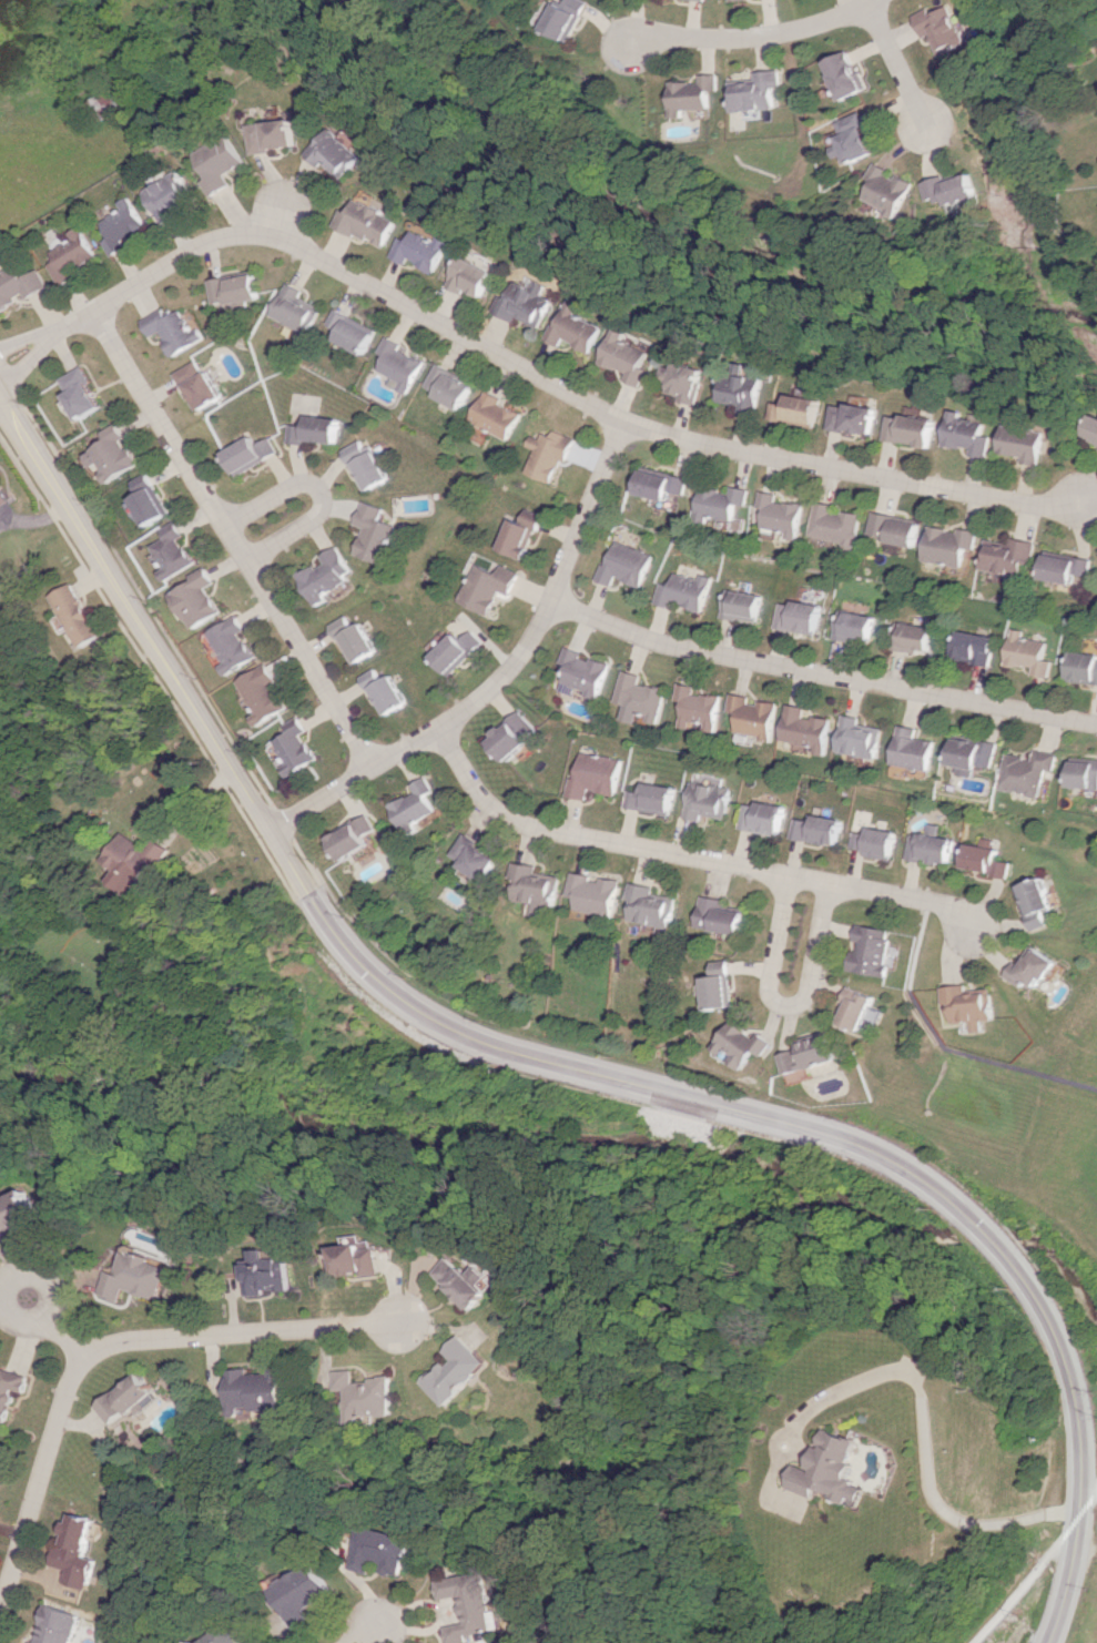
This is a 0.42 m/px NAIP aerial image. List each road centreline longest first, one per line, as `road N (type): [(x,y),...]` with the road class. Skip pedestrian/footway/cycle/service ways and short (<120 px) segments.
road 1 (tertiary): [(1079,1515),(1079,1449),(1062,1356),(1023,1276),(959,1204),(920,1174),(839,1136),(505,1051),(414,1008),(353,955),(0,401)]
road 2 (residential): [(57,332),(197,244),(272,236),(620,420),(1068,514)]
road 3 (residential): [(445,729),(480,791),(511,821),(931,902),(979,931)]
road 4 (residential): [(274,830),(445,729),(491,691),(553,602),(620,420)]
road 5 (residential): [(553,602),(642,637),(1096,724)]
road 6 (residential): [(95,308),(372,770)]
road 7 (residential): [(80,1358),(110,1348),(400,1320)]
road 8 (residential): [(792,875),(774,993),(785,1008),(802,1008),(815,992),(834,883)]
road 9 (residential): [(0,1613),(80,1358)]
road 10 (residential): [(872,0),(762,37),(622,47)]
road 11 (residential): [(227,524),(290,487),(323,490),(327,509),(312,527),(253,562)]
road 12 (residential): [(867,3),(932,138)]
road 13 (tertiary): [(1079,1515),(1049,1642)]

